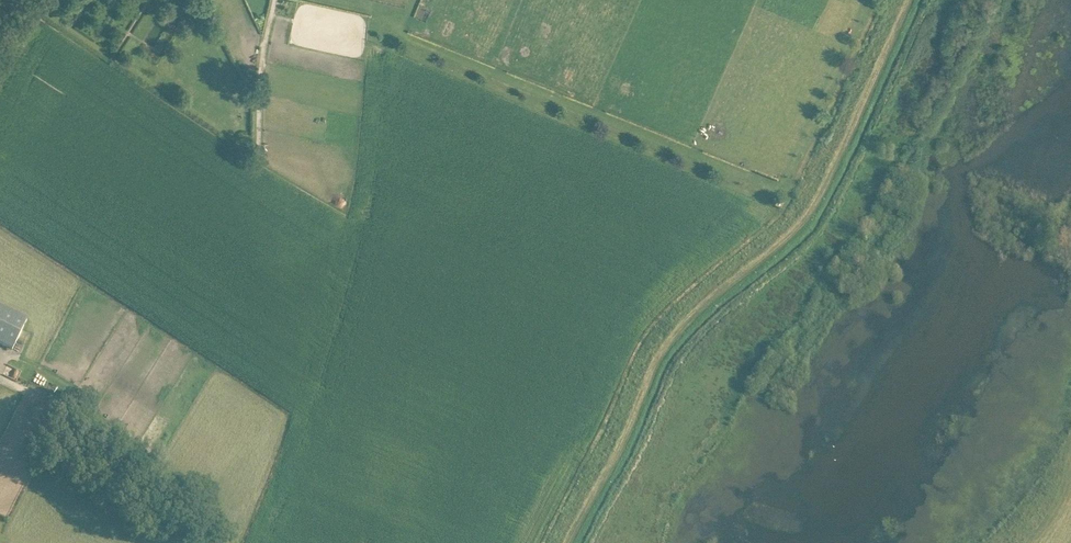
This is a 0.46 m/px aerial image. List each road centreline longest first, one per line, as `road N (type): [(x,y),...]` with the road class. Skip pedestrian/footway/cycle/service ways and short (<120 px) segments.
road 1 (track): [(904,0),(818,188),(787,234),(659,347),(556,542)]

